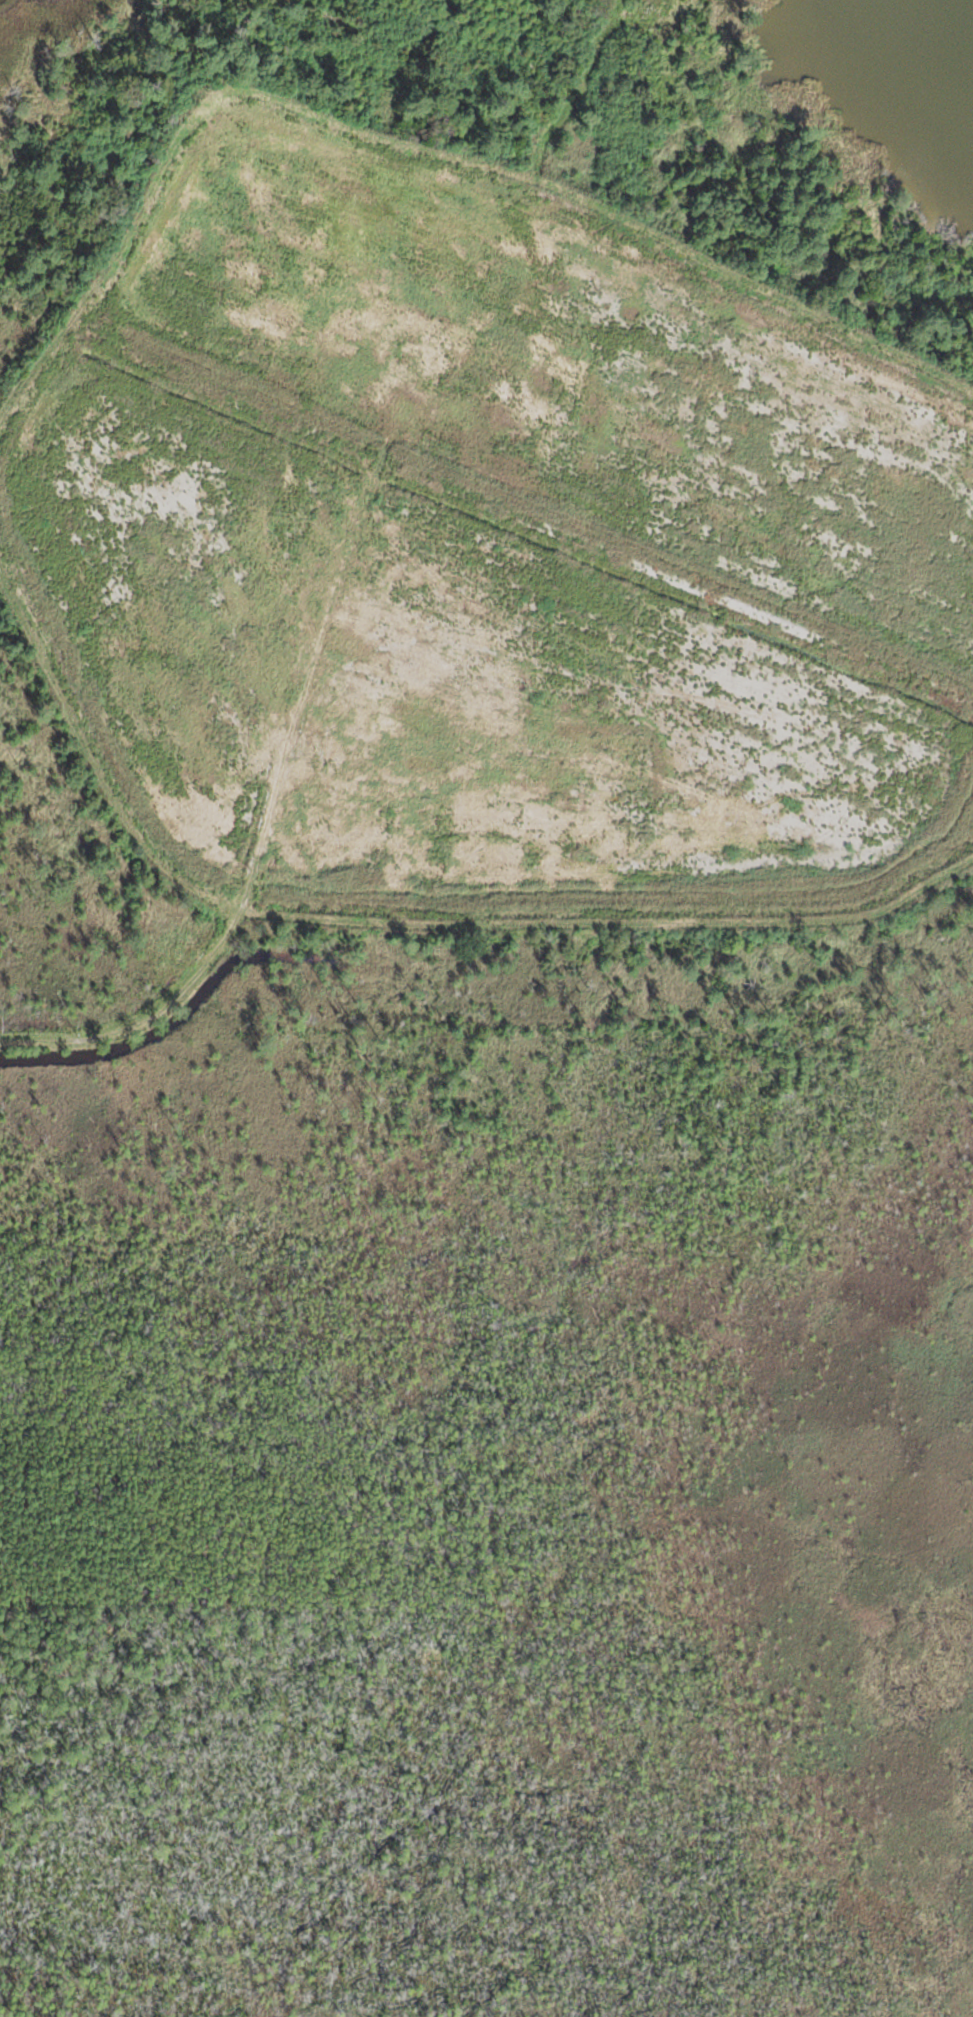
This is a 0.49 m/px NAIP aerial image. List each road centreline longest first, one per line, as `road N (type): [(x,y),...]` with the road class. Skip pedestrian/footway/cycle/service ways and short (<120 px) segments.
road 1 (residential): [(124,949),(48,1061),(0,1079)]

